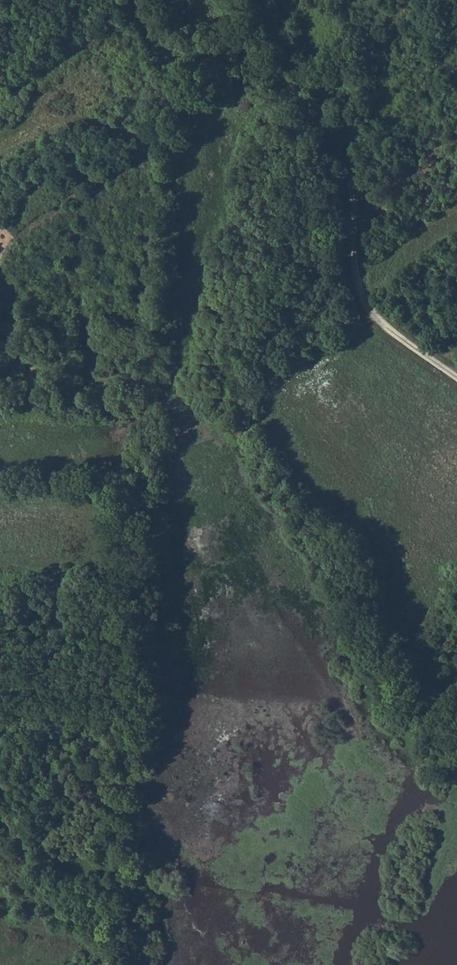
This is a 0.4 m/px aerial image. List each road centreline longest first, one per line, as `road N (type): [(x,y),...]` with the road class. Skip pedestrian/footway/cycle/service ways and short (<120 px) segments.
road 1 (track): [(142,0),(165,44),(266,67),(329,130),(350,177),(362,289),(384,324),(456,376)]

